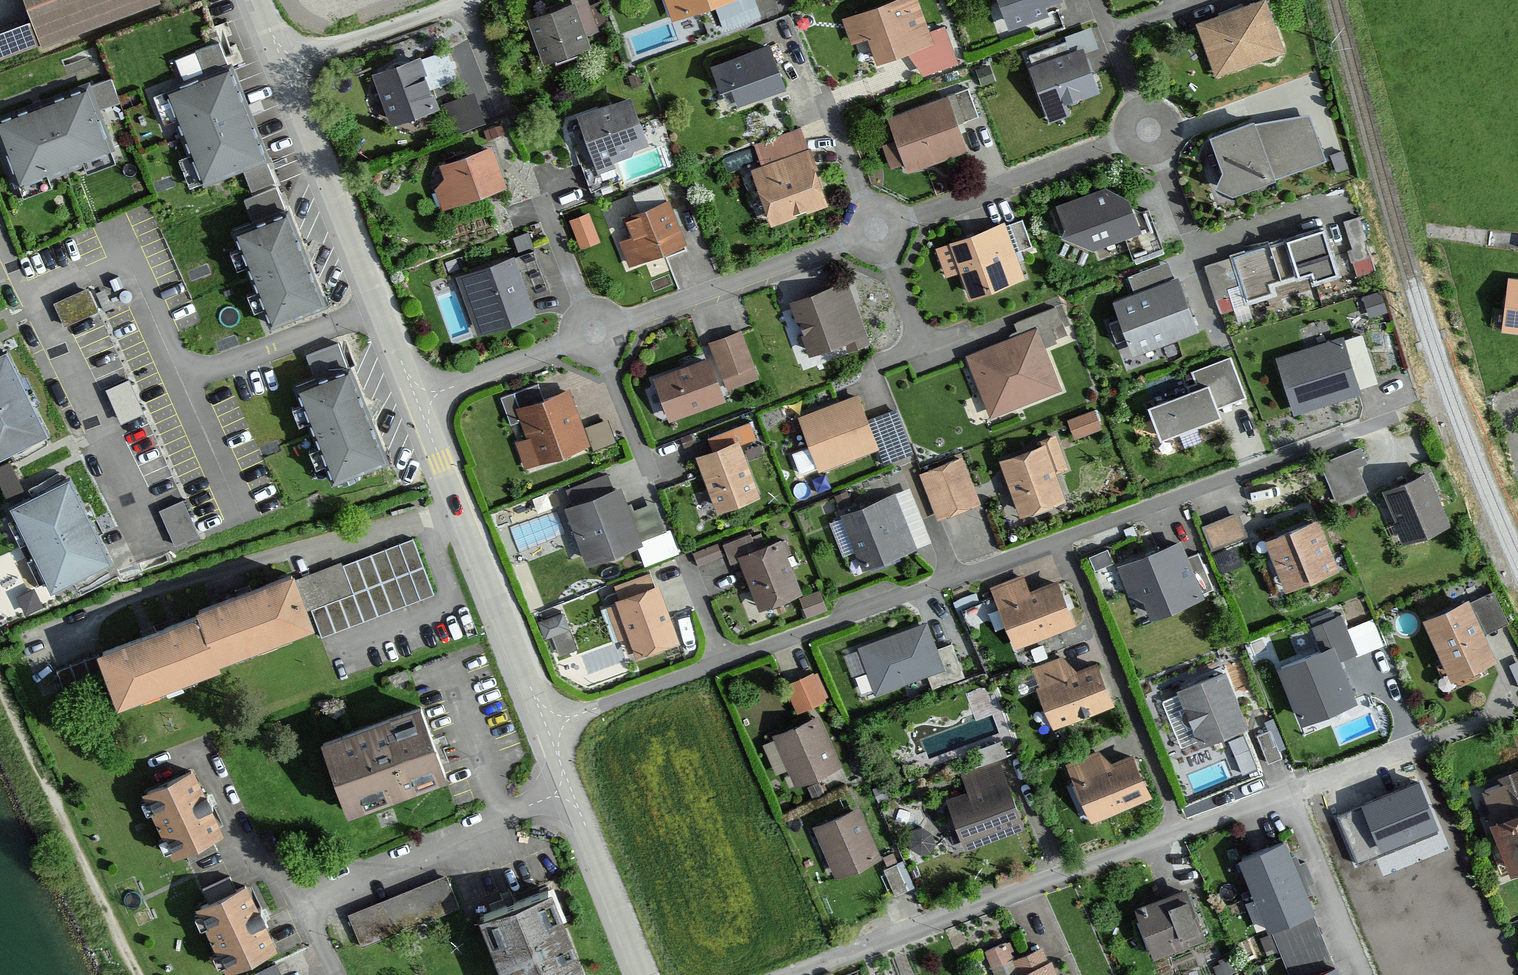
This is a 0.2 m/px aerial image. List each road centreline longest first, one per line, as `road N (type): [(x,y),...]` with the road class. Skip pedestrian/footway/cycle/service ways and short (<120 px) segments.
road 1 (residential): [(549,725),(1365,424)]
road 2 (residential): [(417,403),(1148,129)]
road 3 (residential): [(791,974),(1517,706)]
road 4 (residential): [(576,793),(300,902),(335,974)]
road 5 (residential): [(289,67),(417,403)]
road 6 (residential): [(417,403),(549,725)]
road 7 (track): [(0,694),(136,974)]
road 8 (residential): [(289,67),(472,0)]
road 9 (residential): [(576,793),(646,974)]

